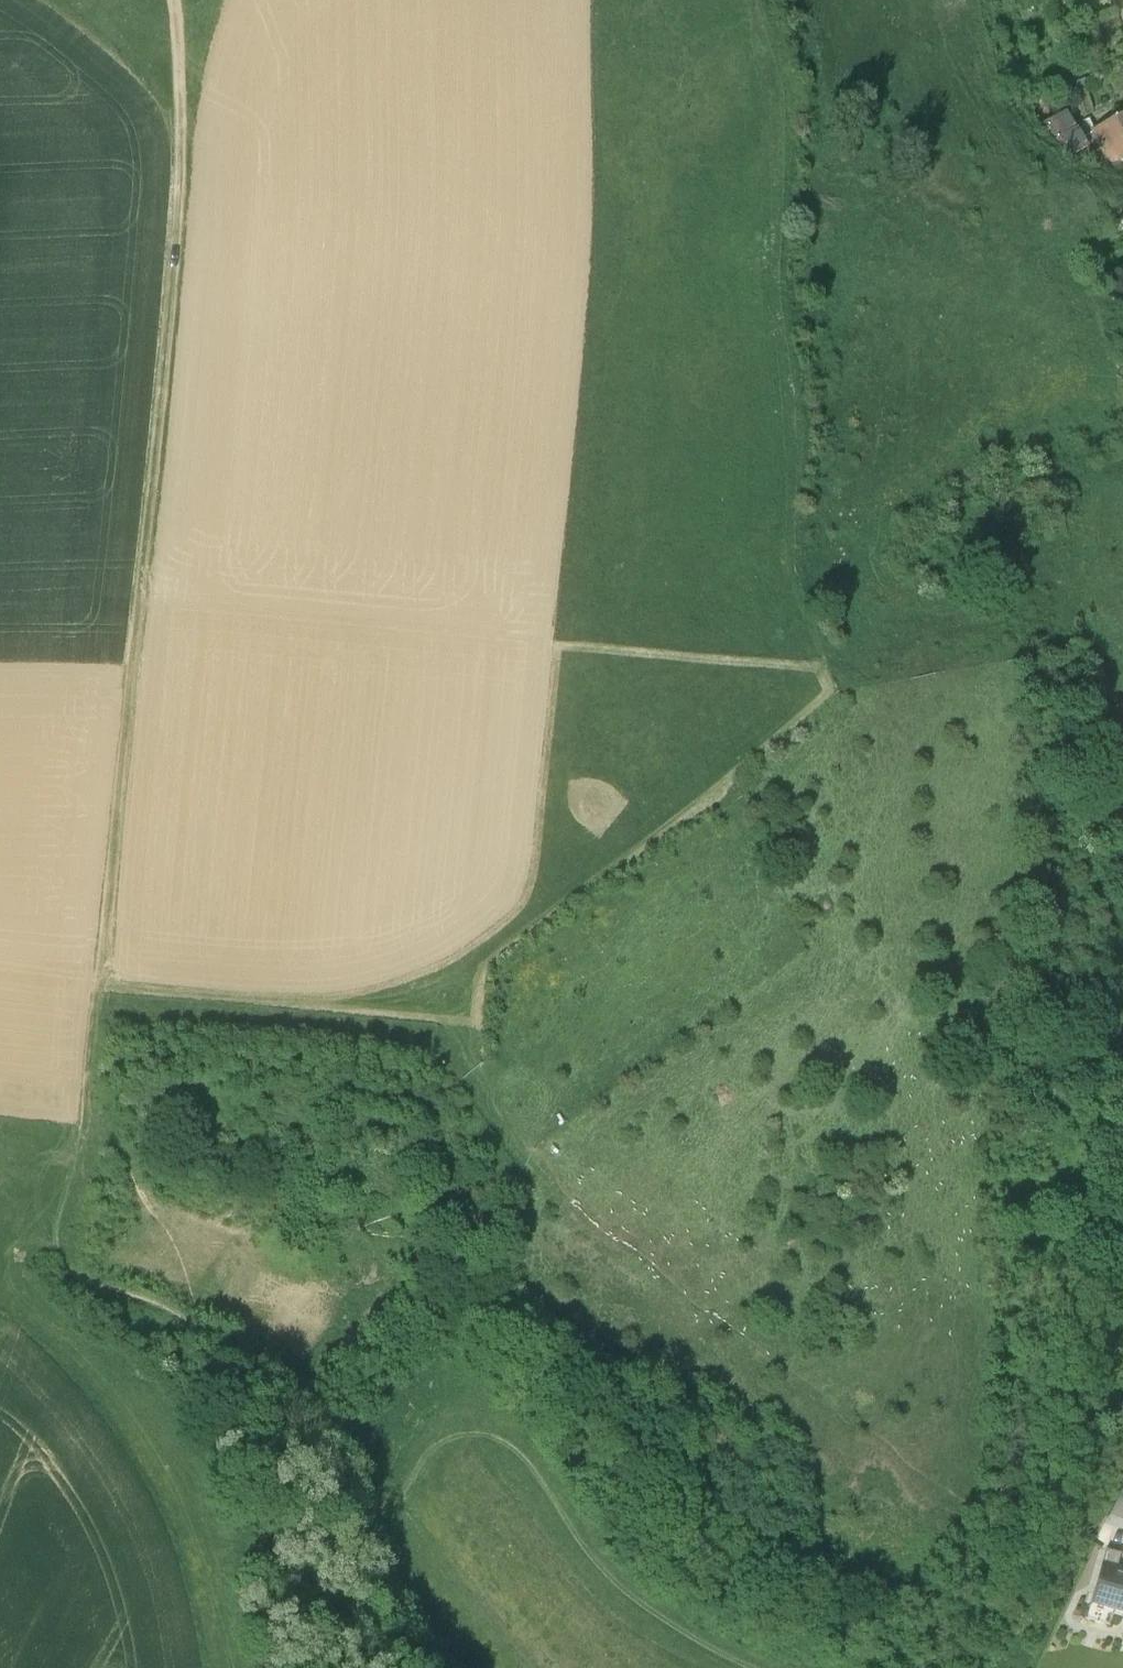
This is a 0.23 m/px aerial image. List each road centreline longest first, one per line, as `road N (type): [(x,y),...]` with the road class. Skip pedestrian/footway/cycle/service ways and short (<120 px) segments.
road 1 (track): [(173,0),(181,111),(167,380),(90,1104)]
road 2 (track): [(654,1599),(682,1622),(775,1667)]

